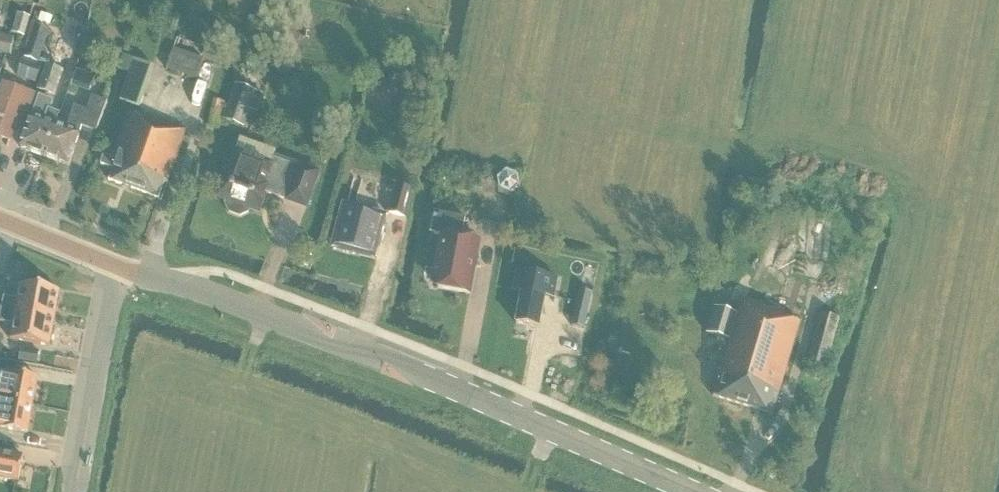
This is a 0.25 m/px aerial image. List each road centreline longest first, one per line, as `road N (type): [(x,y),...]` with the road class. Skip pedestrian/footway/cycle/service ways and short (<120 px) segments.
road 1 (tertiary): [(698,491),(388,354),(332,346),(226,300),(112,265)]
road 2 (unclassified): [(70,491),(112,265)]
road 3 (tertiary): [(112,265),(0,221)]

